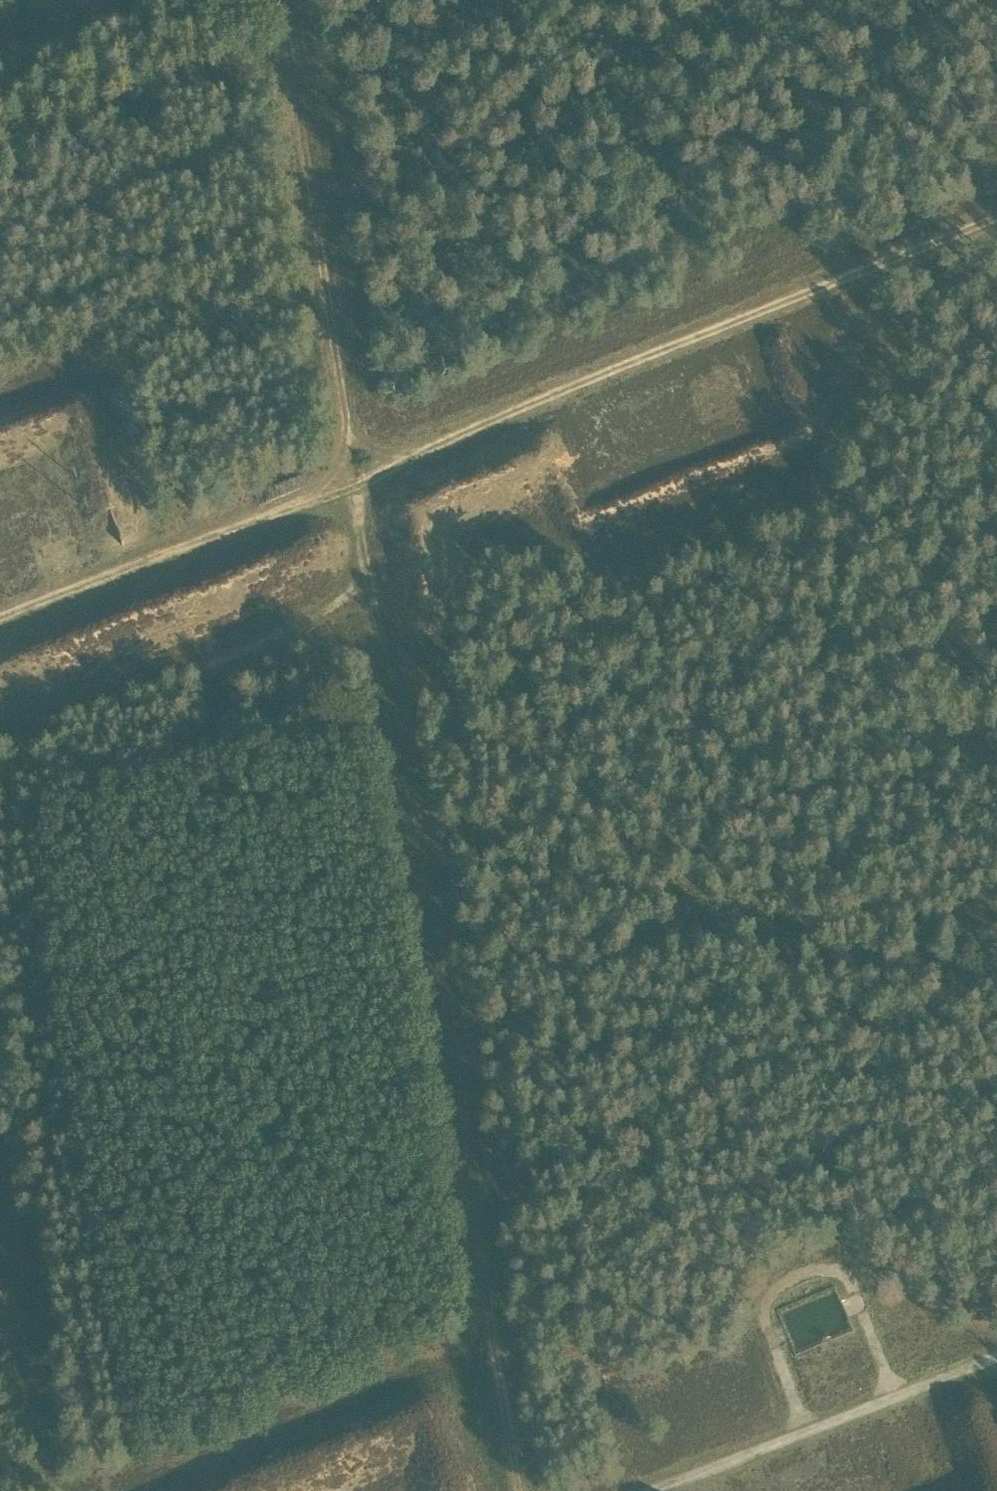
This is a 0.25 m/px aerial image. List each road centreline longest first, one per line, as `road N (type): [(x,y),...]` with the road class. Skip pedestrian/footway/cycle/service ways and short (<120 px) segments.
road 1 (track): [(281,0),(482,1278),(526,1490)]
road 2 (track): [(0,619),(996,219)]
road 3 (track): [(653,1490),(996,1354)]

